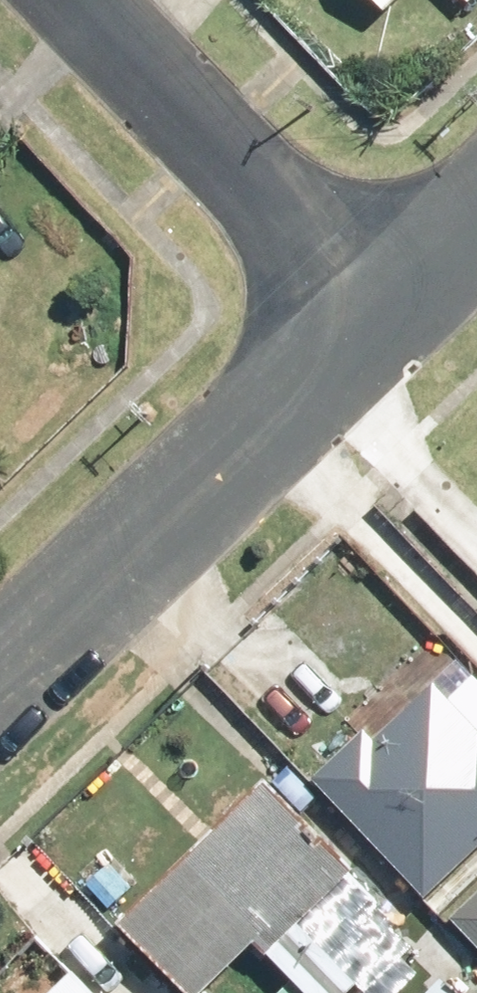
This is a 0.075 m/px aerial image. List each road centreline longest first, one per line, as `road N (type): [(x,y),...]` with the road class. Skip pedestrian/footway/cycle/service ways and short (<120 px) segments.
road 1 (residential): [(0,684),(384,311)]
road 2 (residential): [(384,311),(83,0)]
road 3 (residential): [(384,311),(476,221)]

